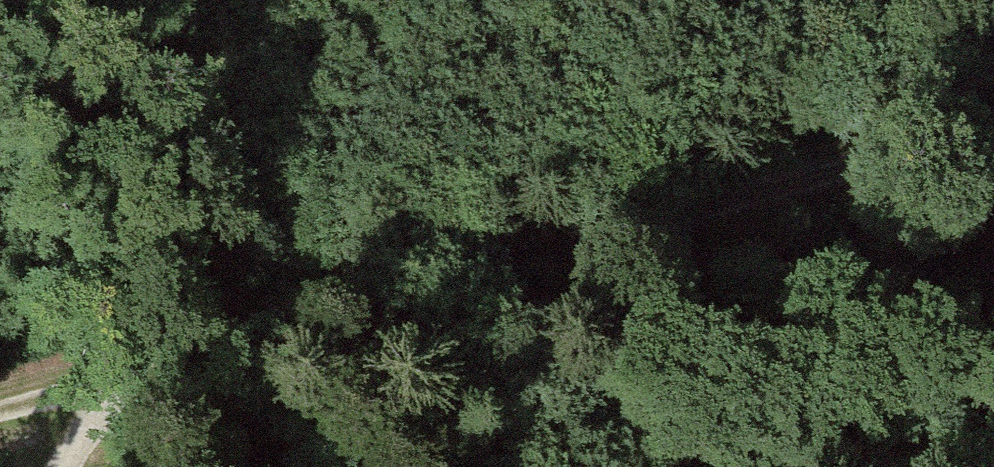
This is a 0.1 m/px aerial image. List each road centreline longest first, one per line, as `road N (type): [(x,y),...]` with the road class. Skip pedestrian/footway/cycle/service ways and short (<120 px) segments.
road 1 (track): [(993,129),(172,367),(0,404)]
road 2 (track): [(97,0),(151,183),(363,161),(537,171),(753,199)]

